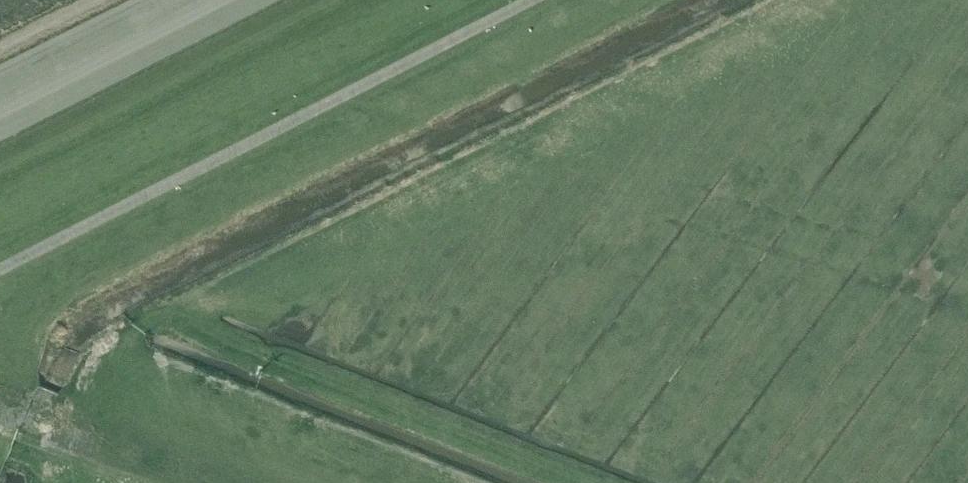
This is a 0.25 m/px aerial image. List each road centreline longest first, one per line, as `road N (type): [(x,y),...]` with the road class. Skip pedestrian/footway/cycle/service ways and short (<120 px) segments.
road 1 (track): [(0,426),(147,482)]

